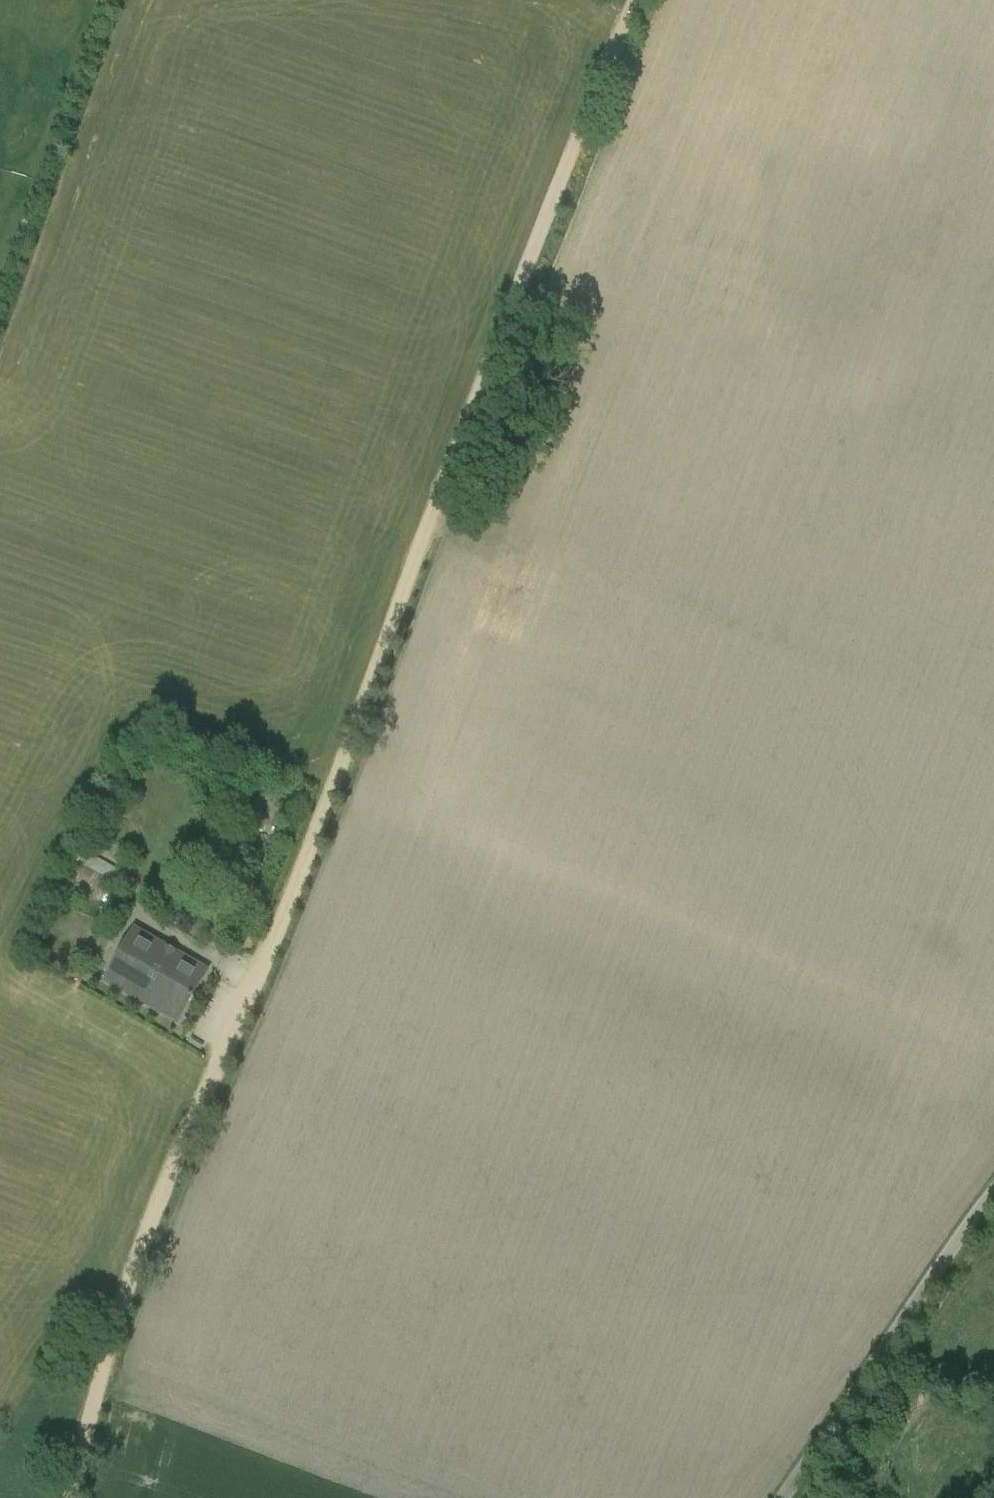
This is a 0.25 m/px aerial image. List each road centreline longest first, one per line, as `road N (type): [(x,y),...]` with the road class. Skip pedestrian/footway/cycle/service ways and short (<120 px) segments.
road 1 (track): [(69,1497),(132,1266),(310,845),(635,0)]
road 2 (unclassified): [(993,1192),(784,1497)]

